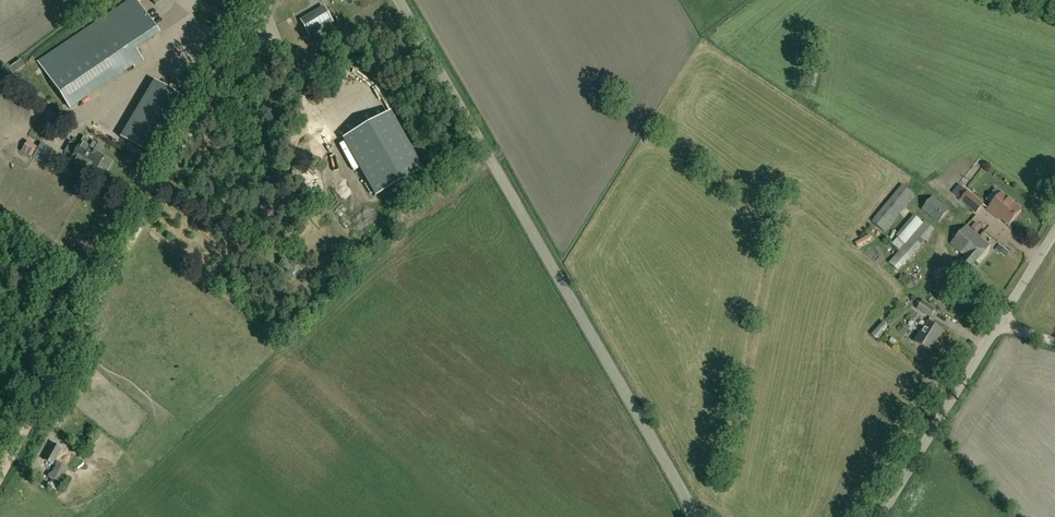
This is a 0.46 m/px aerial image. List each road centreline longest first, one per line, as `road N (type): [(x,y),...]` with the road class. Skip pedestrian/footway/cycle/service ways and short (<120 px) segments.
road 1 (unclassified): [(693,516),(399,0)]
road 2 (track): [(268,0),(0,479)]
road 3 (unclassified): [(880,516),(1054,232)]

